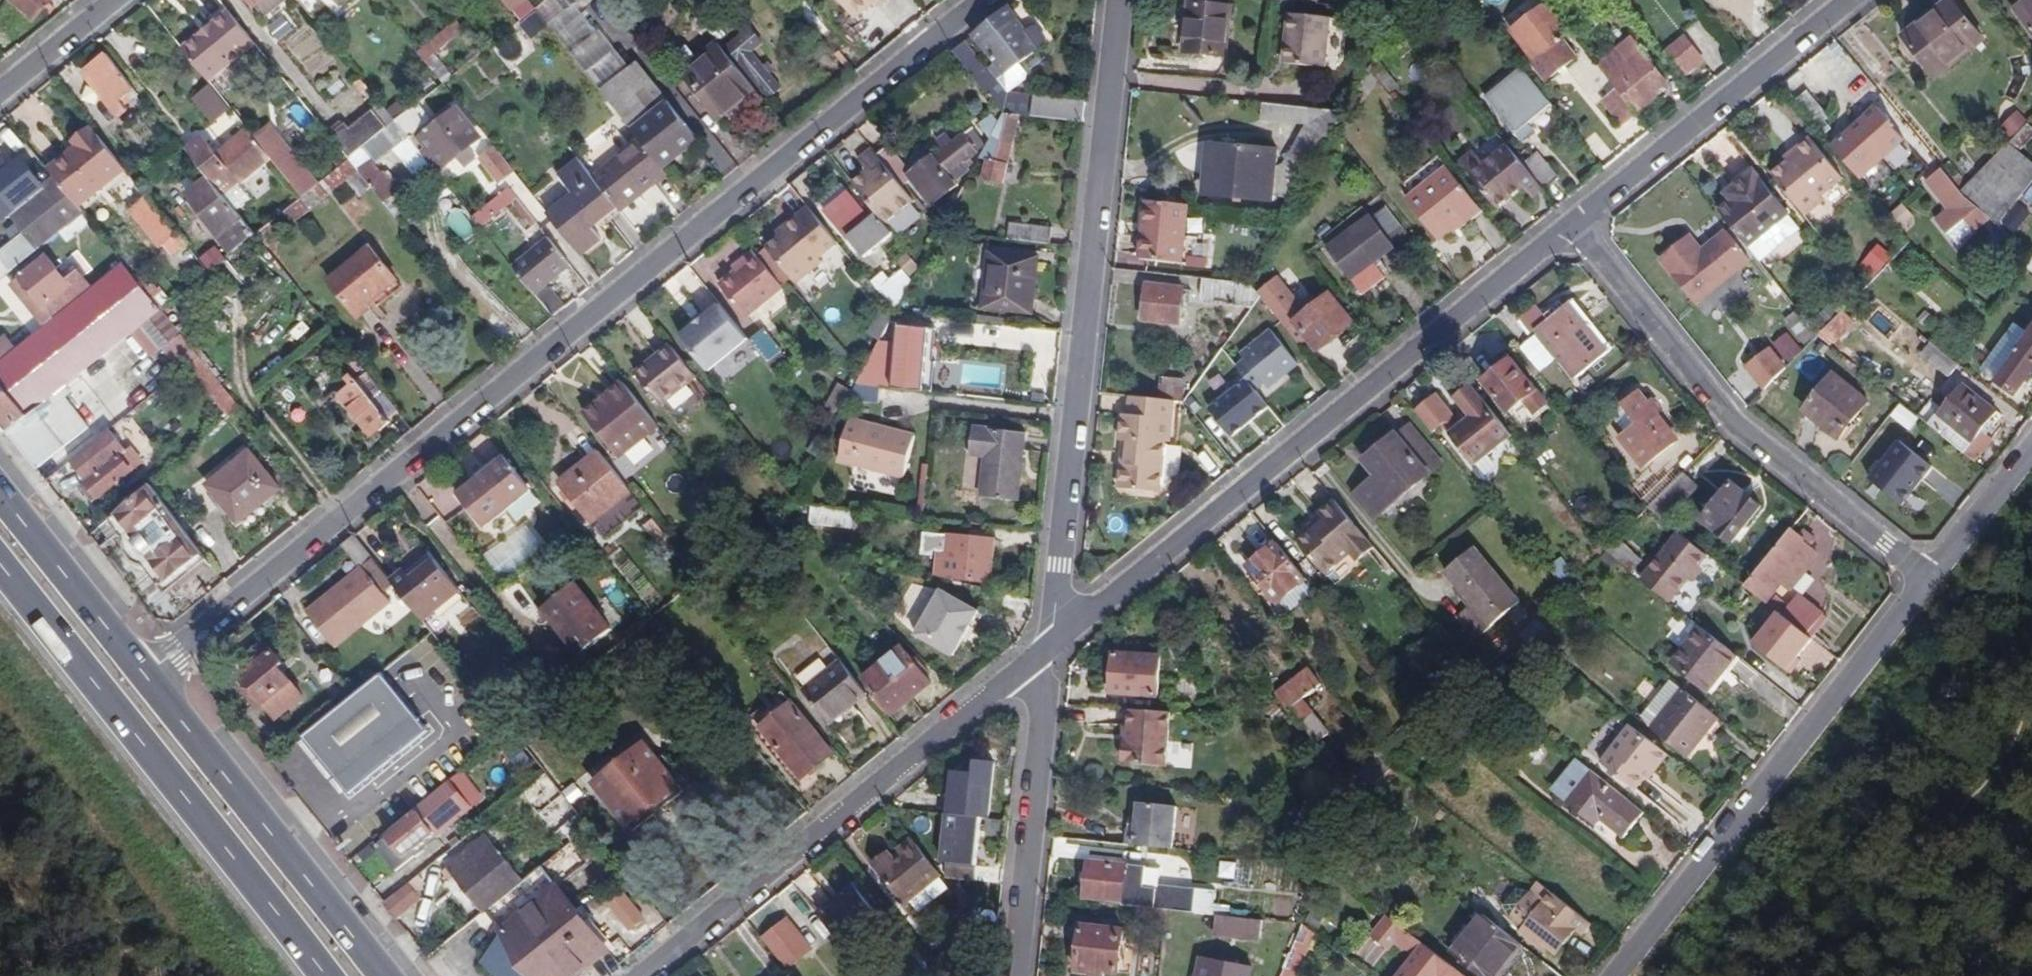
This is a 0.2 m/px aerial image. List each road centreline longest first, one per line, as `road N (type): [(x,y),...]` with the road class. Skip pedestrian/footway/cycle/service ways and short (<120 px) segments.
road 1 (residential): [(140,672),(982,0)]
road 2 (residential): [(1050,646),(1572,224)]
road 3 (residential): [(1050,646),(1120,0)]
road 4 (primary): [(0,562),(325,975)]
road 5 (residential): [(642,975),(1050,646)]
road 6 (residential): [(1929,578),(1616,975)]
road 7 (residential): [(1572,224),(1735,422),(1929,578)]
road 8 (primary): [(382,975),(140,672)]
road 9 (residential): [(1572,224),(1862,0)]
road 10 (residential): [(1016,975),(1050,646)]
road 11 (primary): [(140,672),(0,495)]
road 12 (residential): [(2031,448),(1929,578)]
road 13 (residential): [(0,91),(112,0)]

